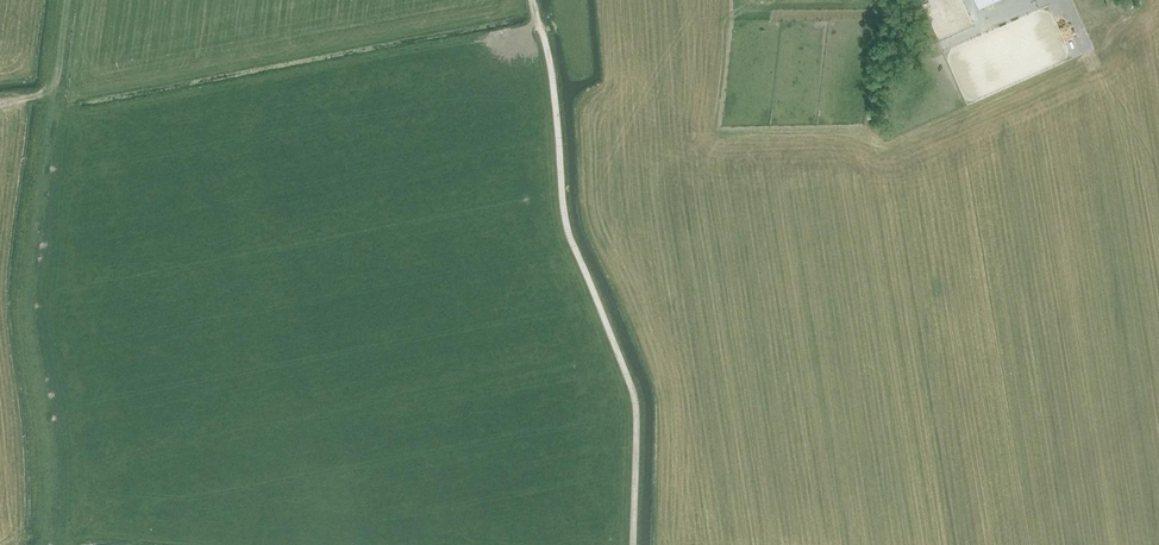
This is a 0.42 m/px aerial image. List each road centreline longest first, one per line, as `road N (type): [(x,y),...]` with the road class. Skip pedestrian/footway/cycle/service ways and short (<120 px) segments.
road 1 (track): [(69,0),(57,81),(0,96)]

